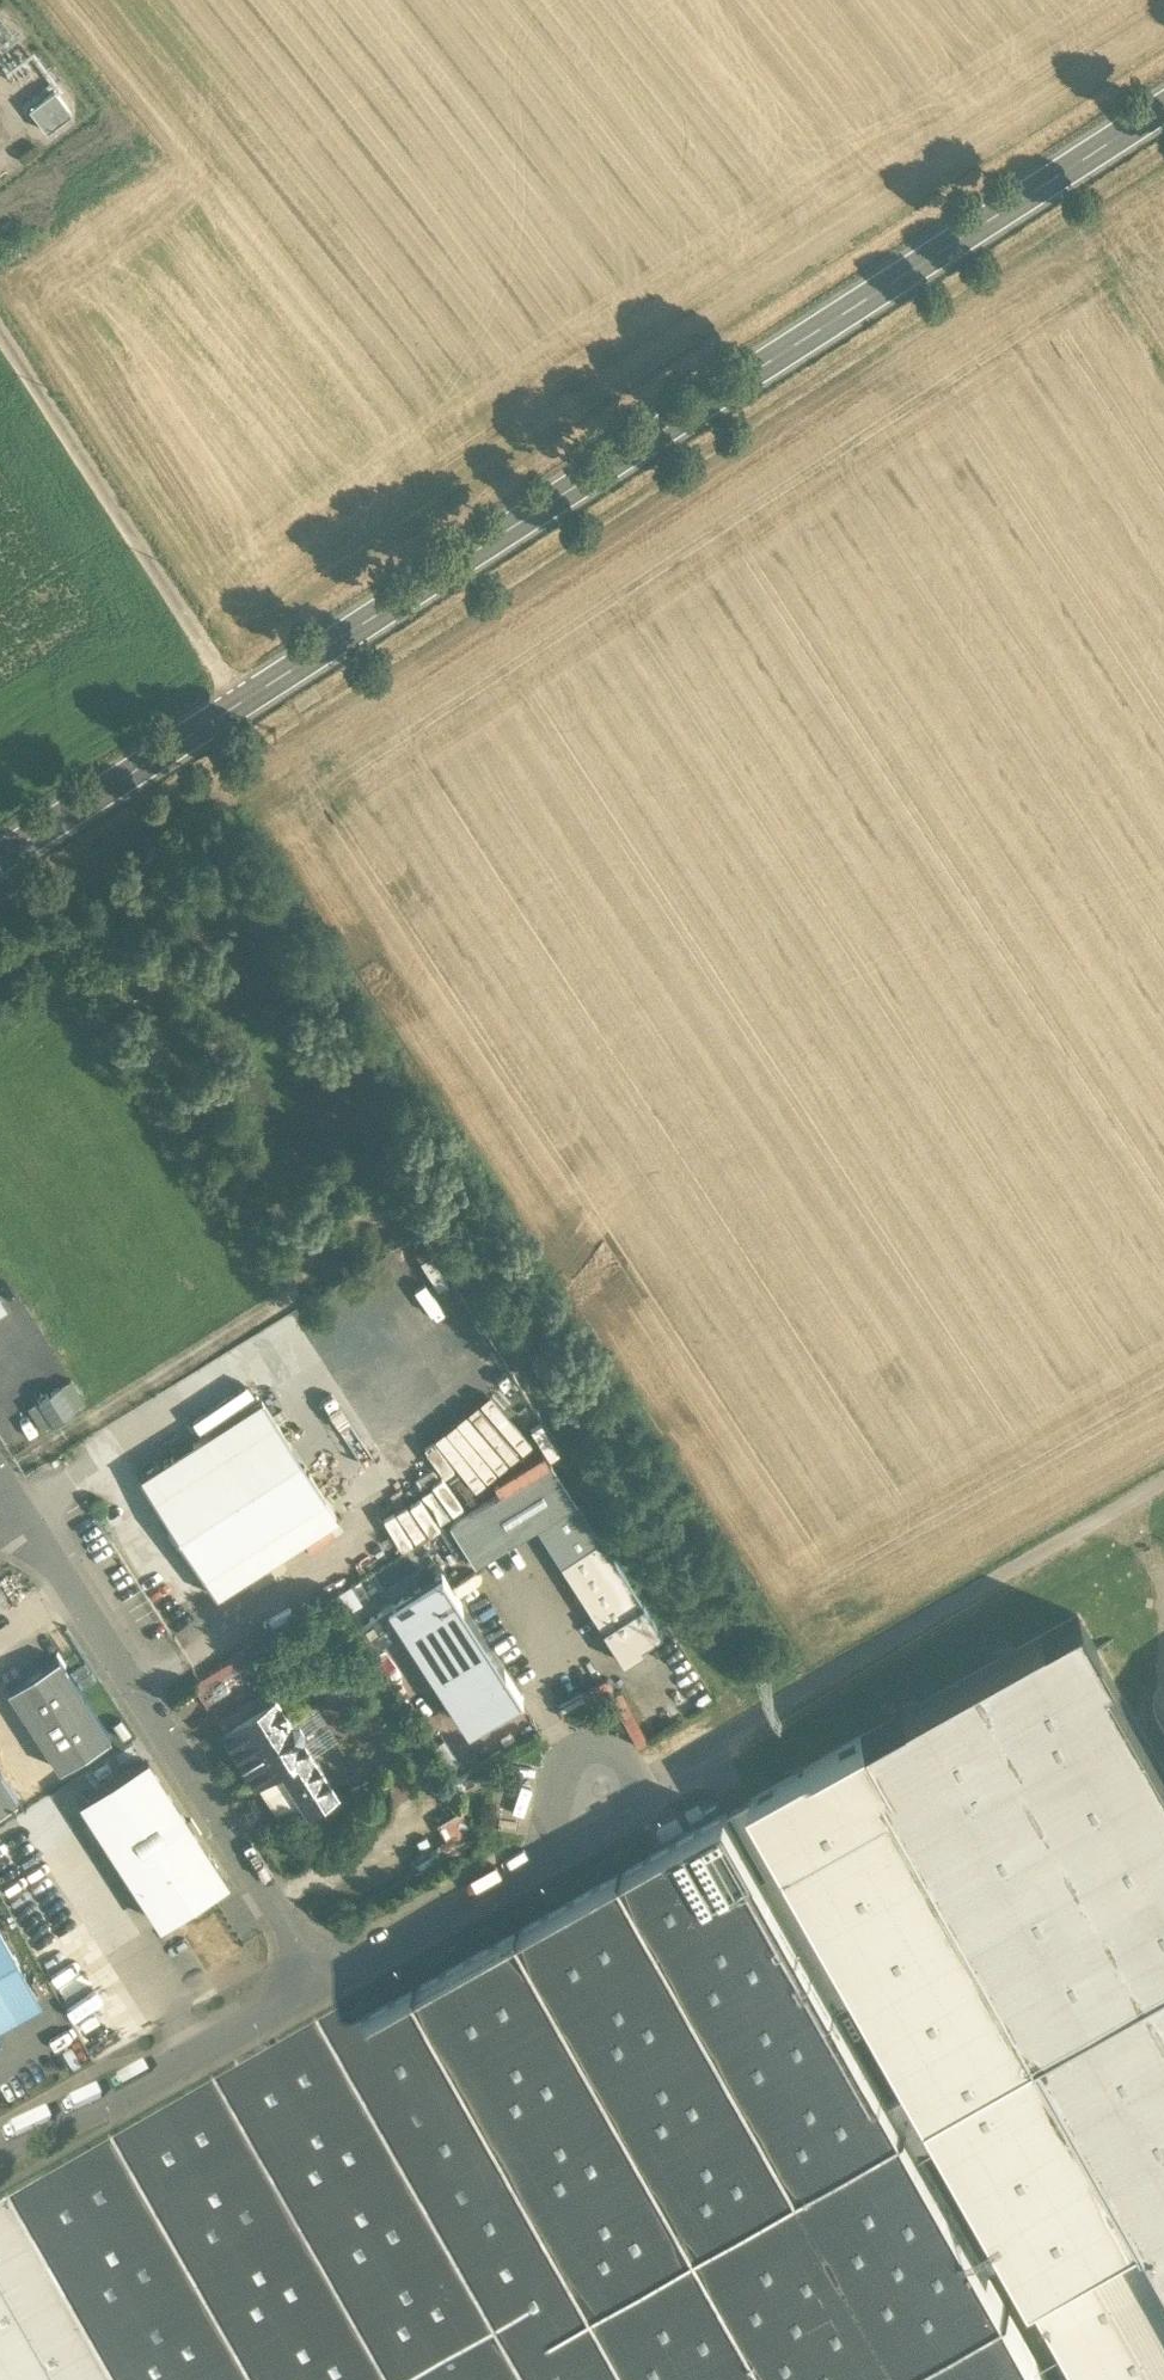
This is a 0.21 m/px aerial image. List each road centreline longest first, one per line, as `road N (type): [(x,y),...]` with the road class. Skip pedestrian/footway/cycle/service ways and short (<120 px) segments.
road 1 (secondary): [(1163,108),(0,859)]
road 2 (track): [(1163,1478),(601,1796)]
road 3 (unclassified): [(327,1985),(73,1597),(0,1515)]
road 4 (track): [(240,704),(0,338)]
road 5 (unclassified): [(0,2156),(327,1985)]
road 6 (unclassified): [(327,1985),(554,1853),(601,1796)]

